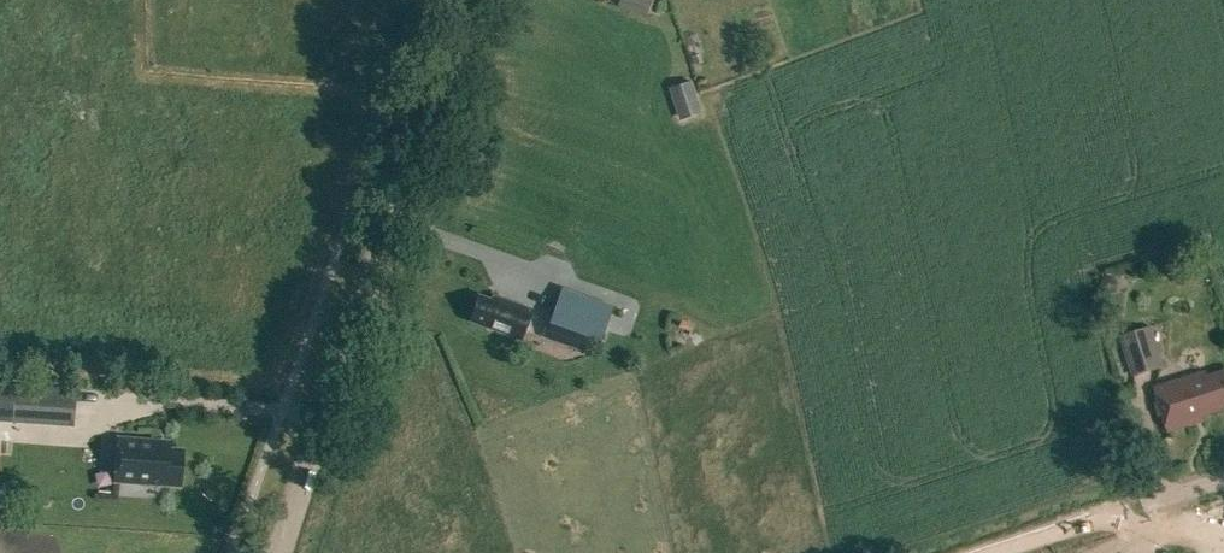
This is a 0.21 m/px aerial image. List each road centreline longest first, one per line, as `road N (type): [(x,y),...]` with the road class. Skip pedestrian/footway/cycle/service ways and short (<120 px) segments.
road 1 (tertiary): [(275,552),(461,0)]
road 2 (track): [(1159,502),(996,552)]

